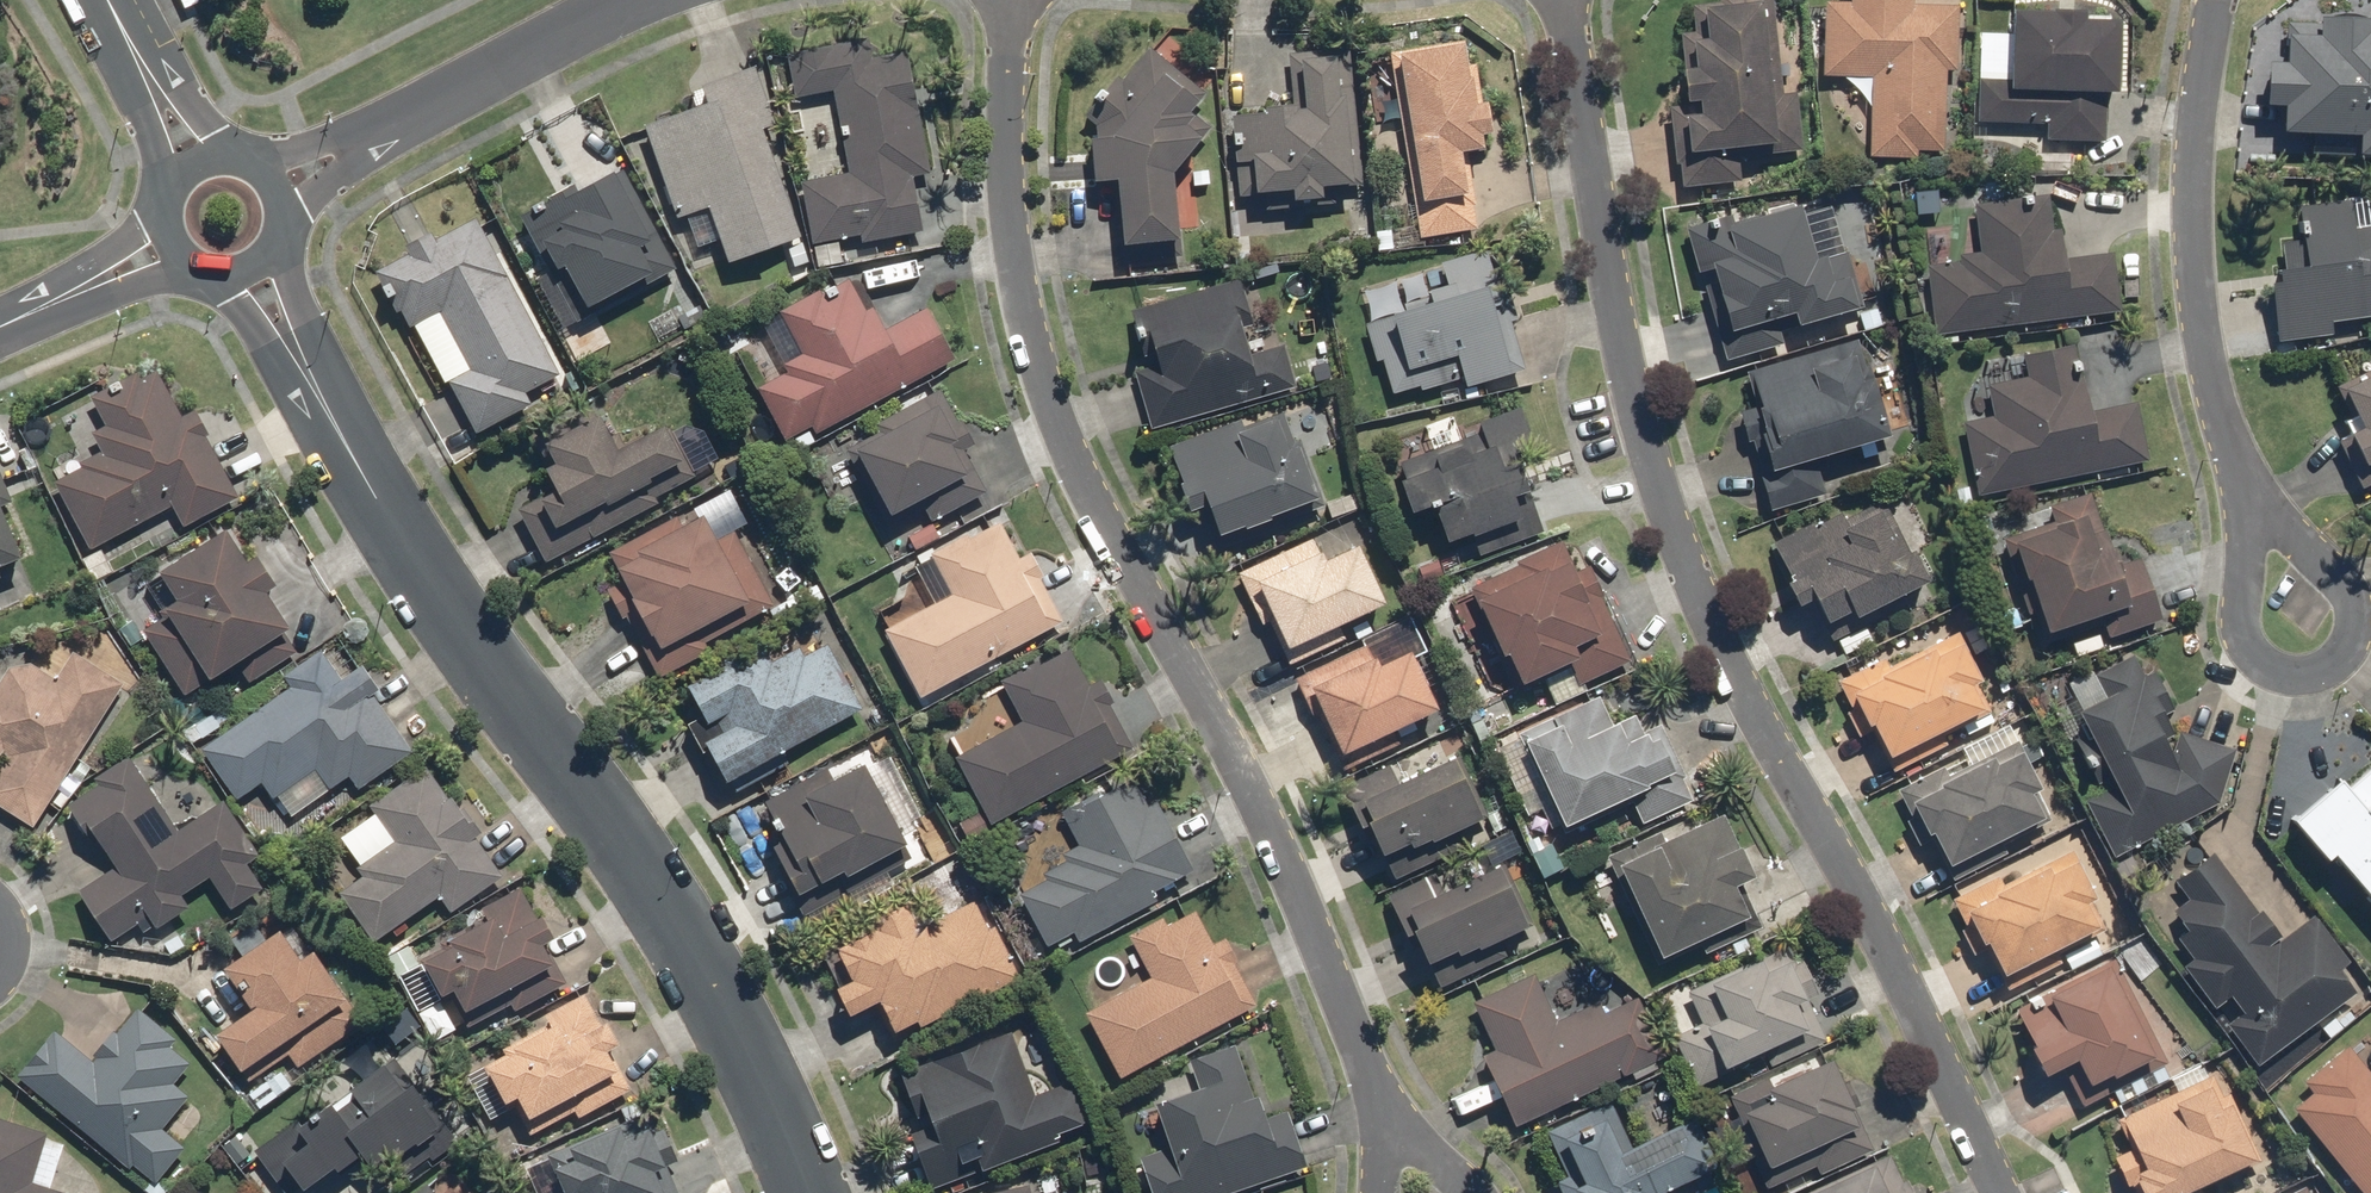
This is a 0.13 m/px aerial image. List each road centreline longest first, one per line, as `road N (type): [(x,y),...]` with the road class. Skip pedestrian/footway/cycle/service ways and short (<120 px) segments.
road 1 (residential): [(1997,1192),(1888,957),(1703,614),(1637,420),(1562,0)]
road 2 (residential): [(1006,0),(1006,179),(1021,304),(1068,445),(1297,883),(1383,1115)]
road 3 (tertiary): [(301,360),(395,526),(701,957),(807,1192)]
road 4 (residential): [(2212,0),(2194,217),(2203,355),(2247,493)]
road 5 (residential): [(2247,493),(2335,570),(2355,605),(2348,657),(2310,677),(2280,674),(2249,645),(2239,561)]
road 6 (residential): [(638,0),(353,148)]
road 7 (residential): [(1383,1115),(1476,1192)]

